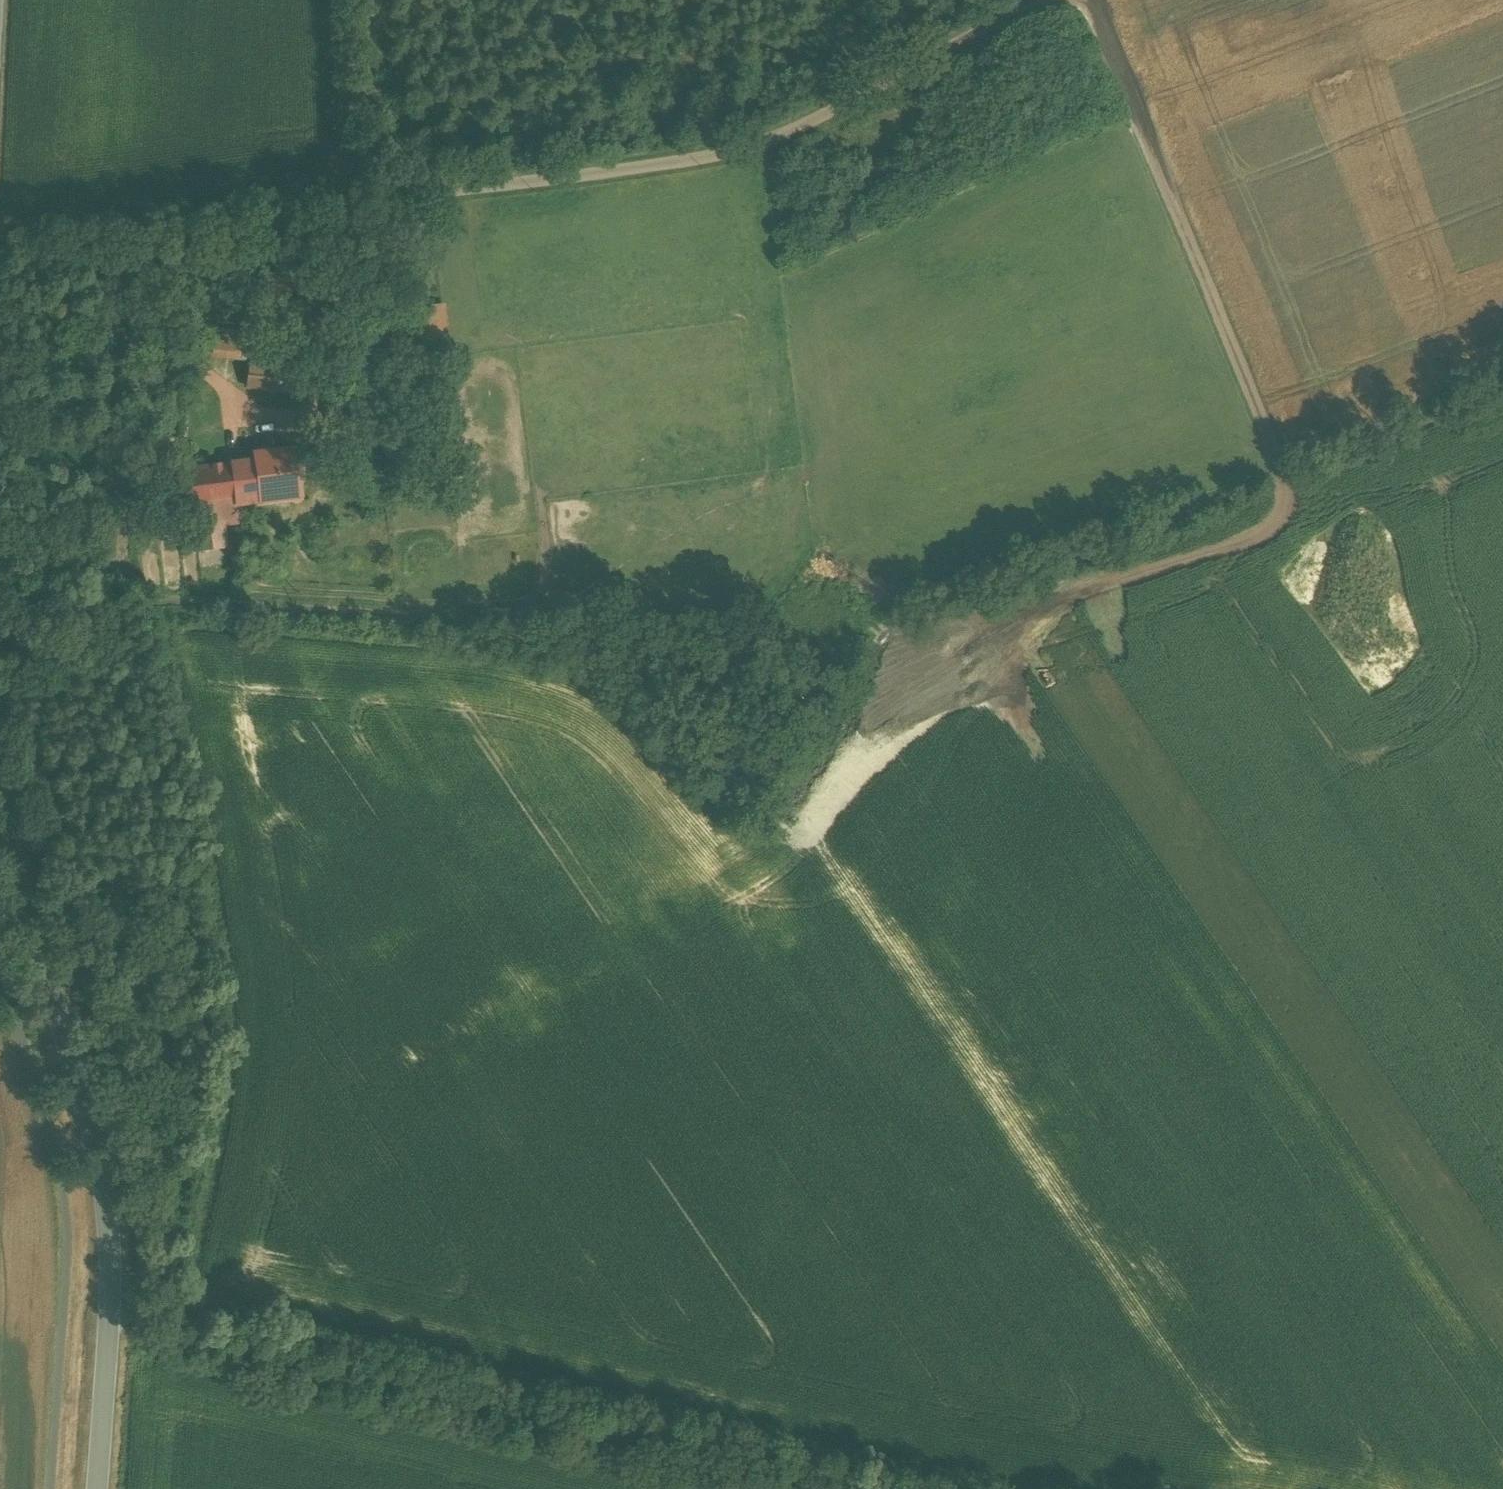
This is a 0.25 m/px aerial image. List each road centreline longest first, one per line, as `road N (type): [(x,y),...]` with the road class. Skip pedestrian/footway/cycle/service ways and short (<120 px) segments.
road 1 (residential): [(1068,0),(736,173),(0,248)]
road 2 (secondary): [(0,802),(90,1087),(109,1208),(98,1488)]

